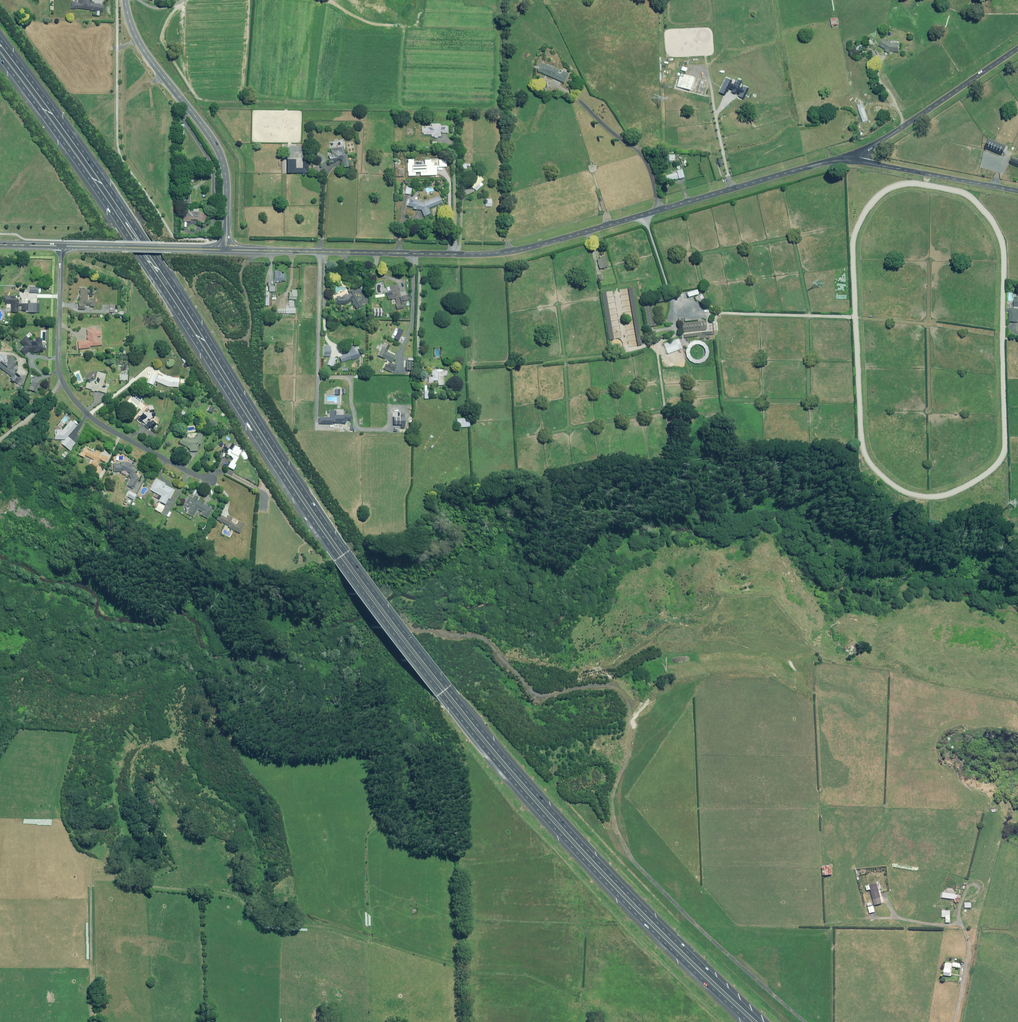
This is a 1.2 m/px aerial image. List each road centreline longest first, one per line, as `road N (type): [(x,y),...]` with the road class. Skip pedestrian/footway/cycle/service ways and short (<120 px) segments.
road 1 (motorway): [(0,35),(146,237),(391,612),(571,829),(763,1021)]
road 2 (motorway): [(751,1021),(563,836),(442,695),(340,557),(94,180),(0,53)]
road 3 (track): [(809,1021),(701,929),(619,836),(612,808),(630,735),(624,693),(614,686),(539,695),(482,646),(402,635)]
road 4 (tertiary): [(226,250),(506,252),(820,164),(860,162)]
road 5 (residential): [(62,246),(60,363),(68,390),(101,424),(210,479)]
road 6 (tertiary): [(123,0),(135,35),(219,151),(226,250)]
road 7 (track): [(252,250),(242,268),(252,319),(243,338),(223,336),(194,280),(222,275),(242,295)]
road 8 (unclassified): [(1017,49),(864,151),(860,162)]
road 9 (tertiary): [(860,162),(1017,192)]

